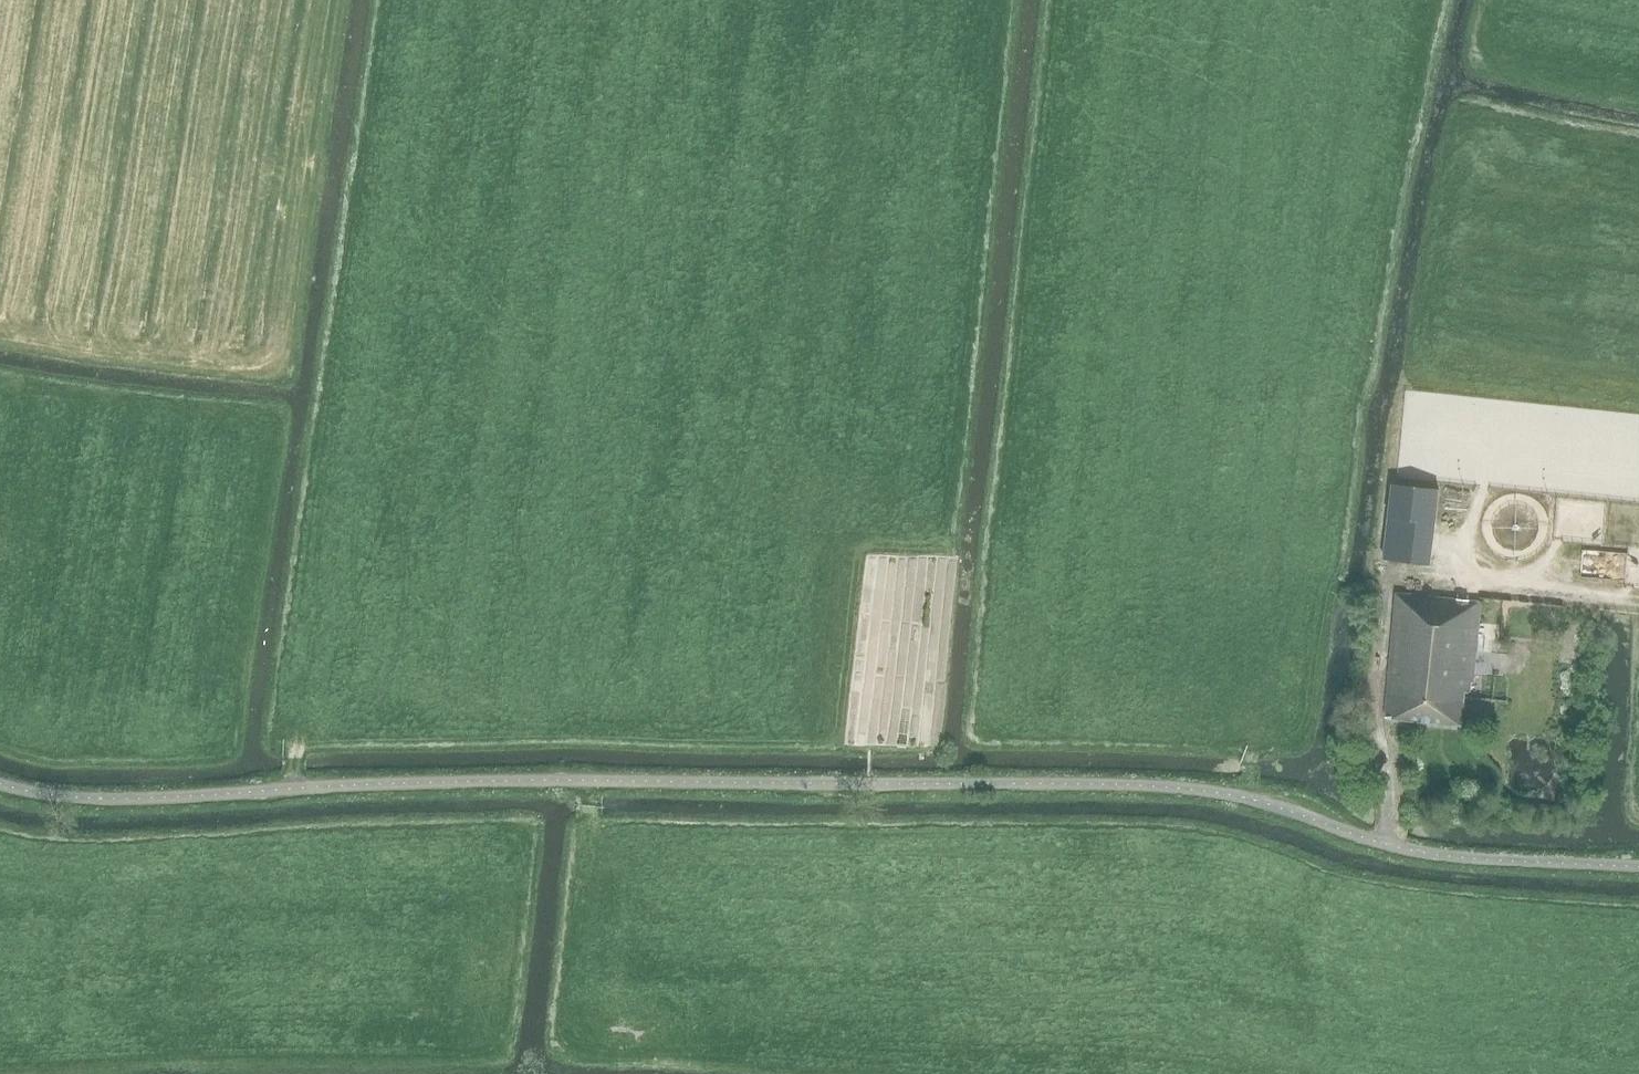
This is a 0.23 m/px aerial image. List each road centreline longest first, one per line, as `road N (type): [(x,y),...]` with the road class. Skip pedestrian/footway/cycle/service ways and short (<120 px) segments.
road 1 (tertiary): [(1638,867),(1416,850),(1256,800),(1179,788),(466,781),(115,799),(0,783)]

